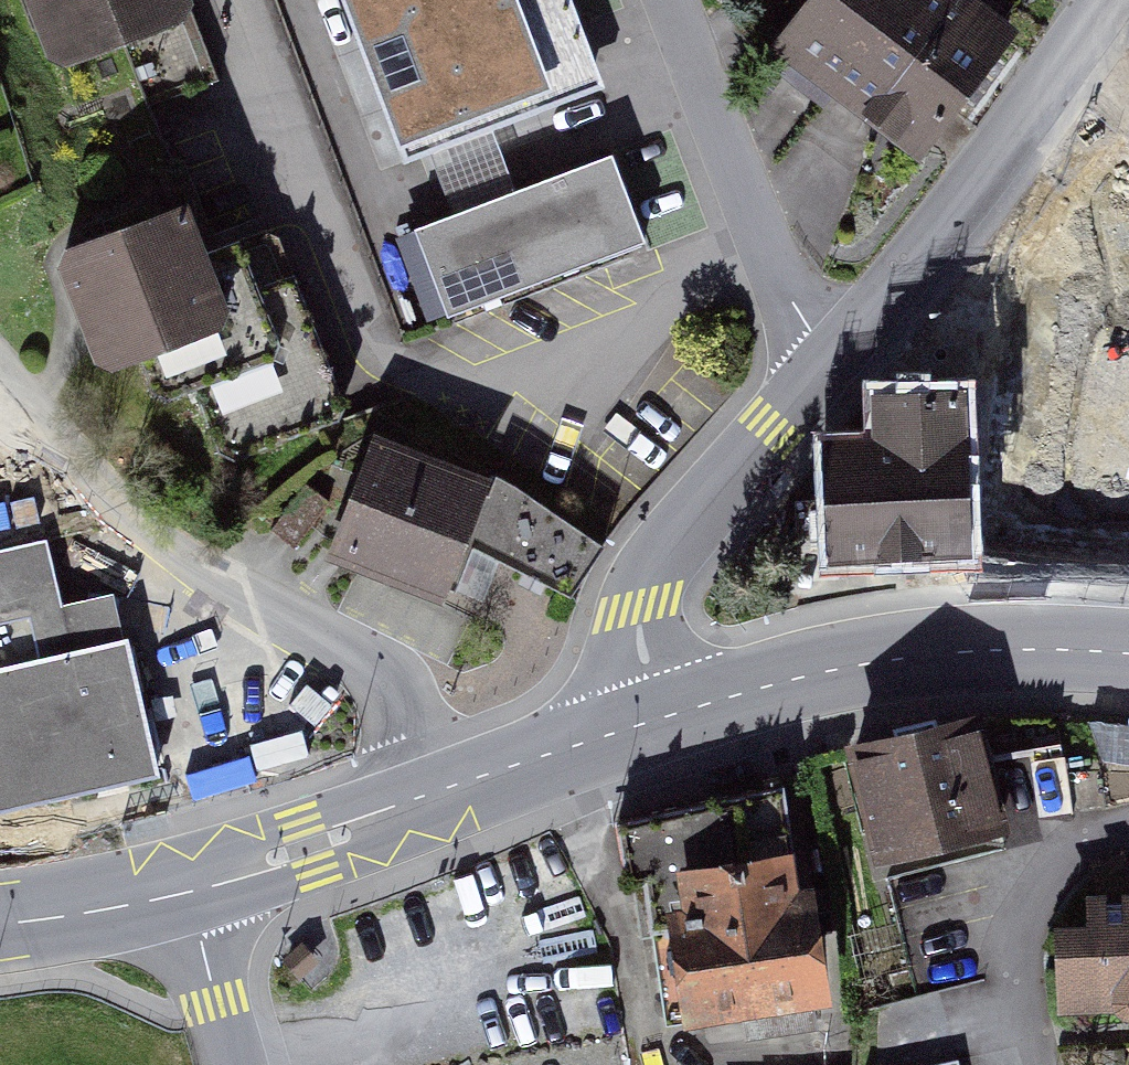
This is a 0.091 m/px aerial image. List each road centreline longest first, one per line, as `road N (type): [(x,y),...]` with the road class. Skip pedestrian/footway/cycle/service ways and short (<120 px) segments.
road 1 (primary): [(664,717),(185,886)]
road 2 (primary): [(1128,653),(946,653),(772,684),(664,717)]
road 3 (residential): [(664,717),(643,643),(646,581),(674,531),(837,348)]
road 4 (residential): [(837,348),(1106,0)]
road 5 (residential): [(837,348),(803,322),(757,226),(671,0)]
road 6 (residential): [(1128,833),(1095,845),(1047,882),(1022,917),(1017,959),(1046,1064)]
road 7 (primary): [(185,886),(0,923)]
road 8 (residential): [(185,886),(234,1064)]

